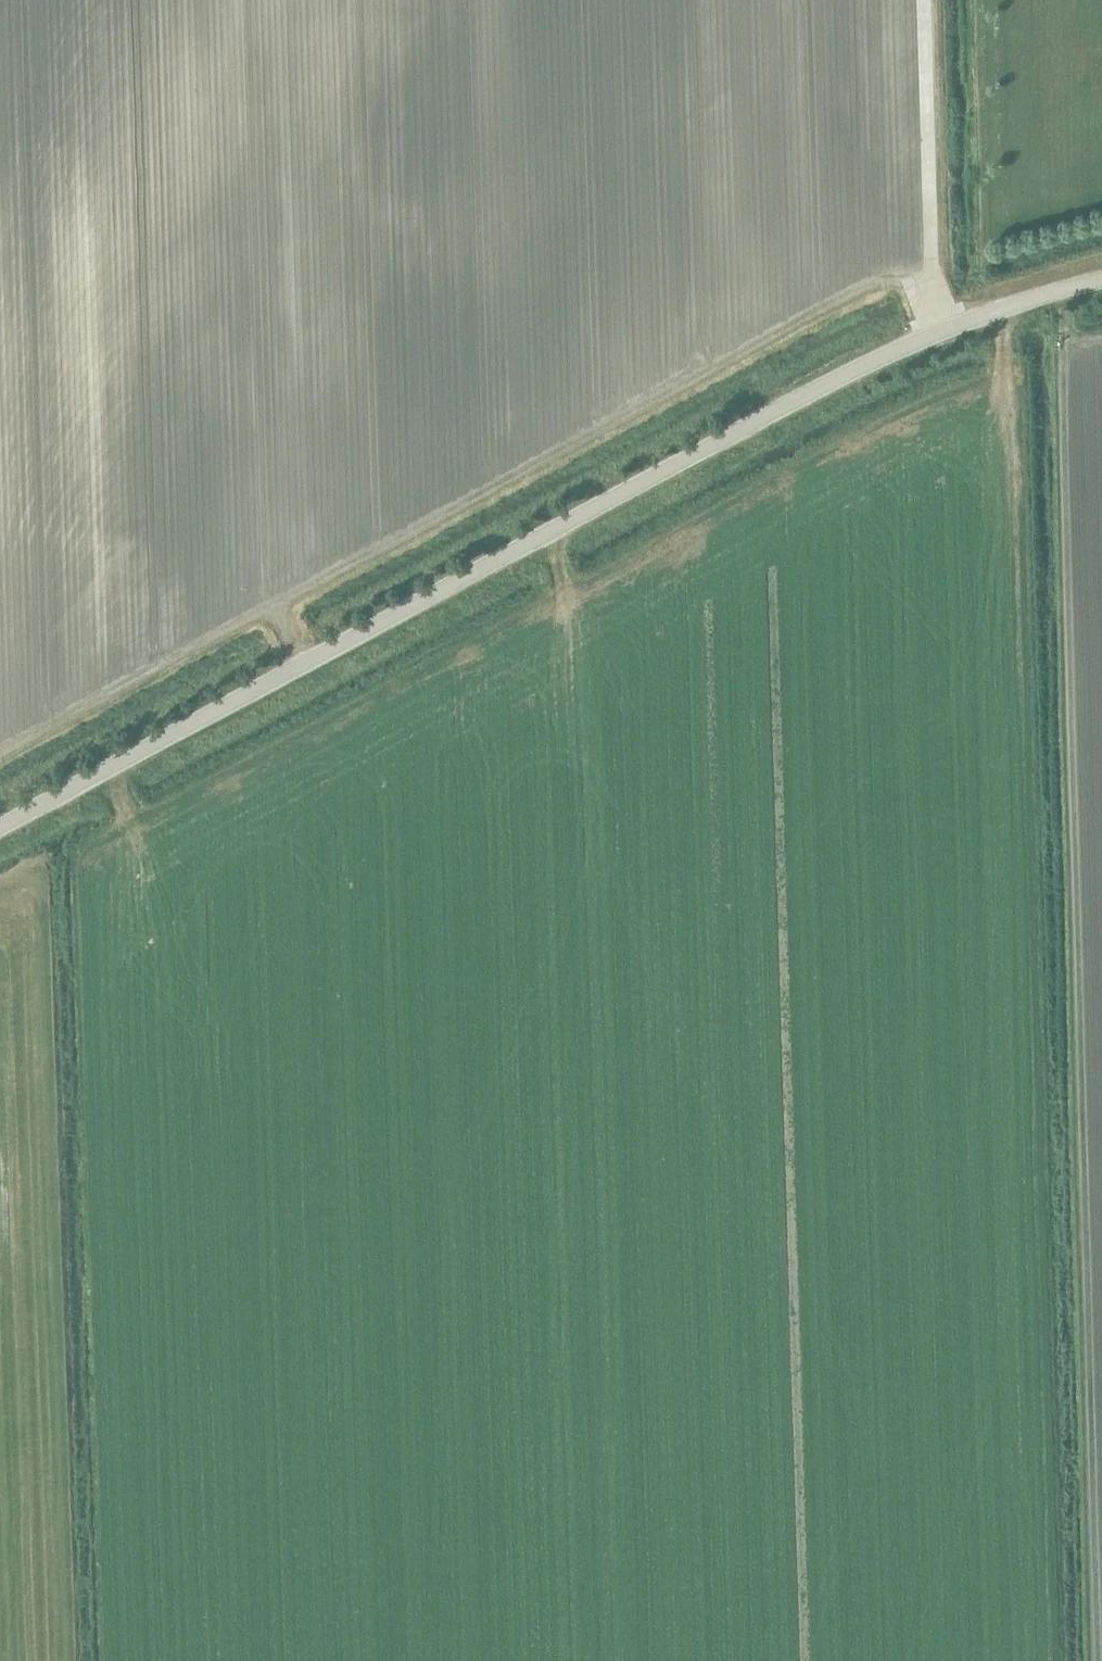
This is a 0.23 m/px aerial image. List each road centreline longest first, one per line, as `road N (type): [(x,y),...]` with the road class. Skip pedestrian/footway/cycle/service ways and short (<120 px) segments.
road 1 (unclassified): [(0,819),(757,415),(971,316),(1101,274)]

